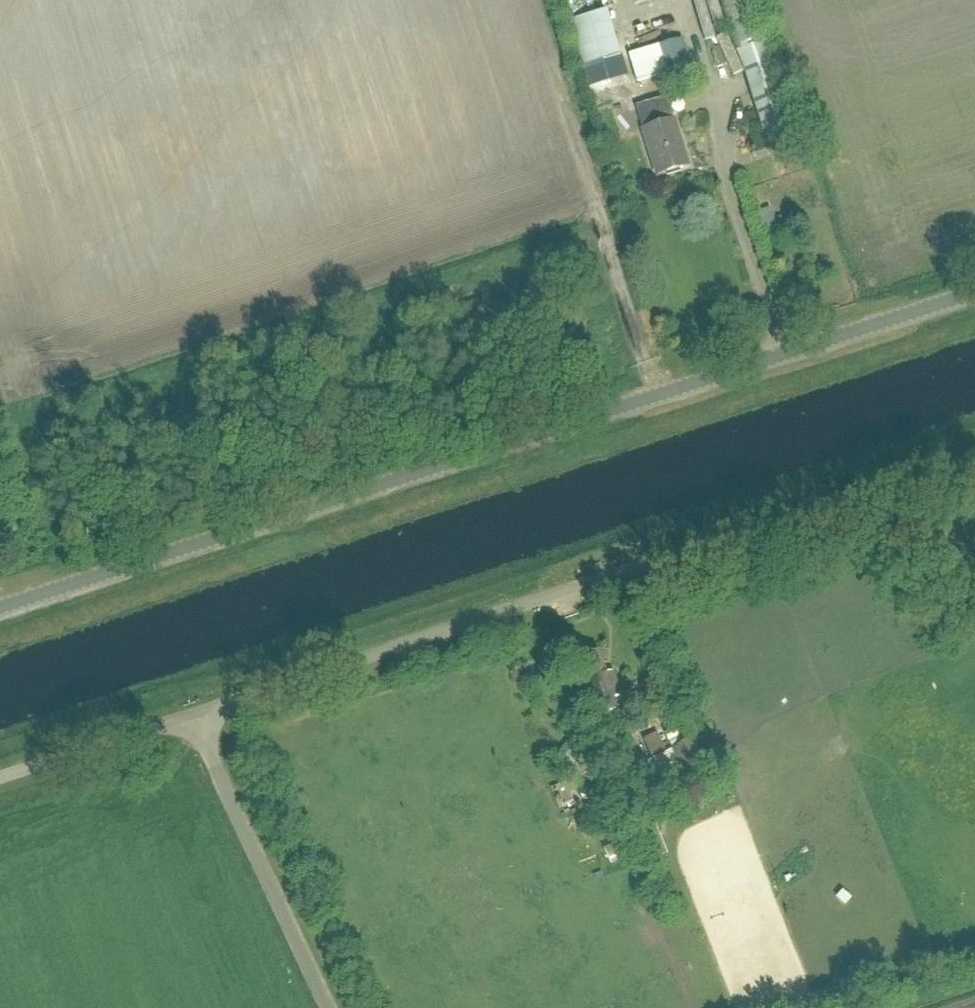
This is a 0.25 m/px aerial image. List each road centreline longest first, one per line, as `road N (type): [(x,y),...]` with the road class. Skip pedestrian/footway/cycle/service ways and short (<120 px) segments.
road 1 (tertiary): [(0,607),(974,293)]
road 2 (unclassified): [(191,718),(974,457)]
road 3 (unclassified): [(328,1007),(191,718)]
road 4 (unclassified): [(0,779),(191,718)]

